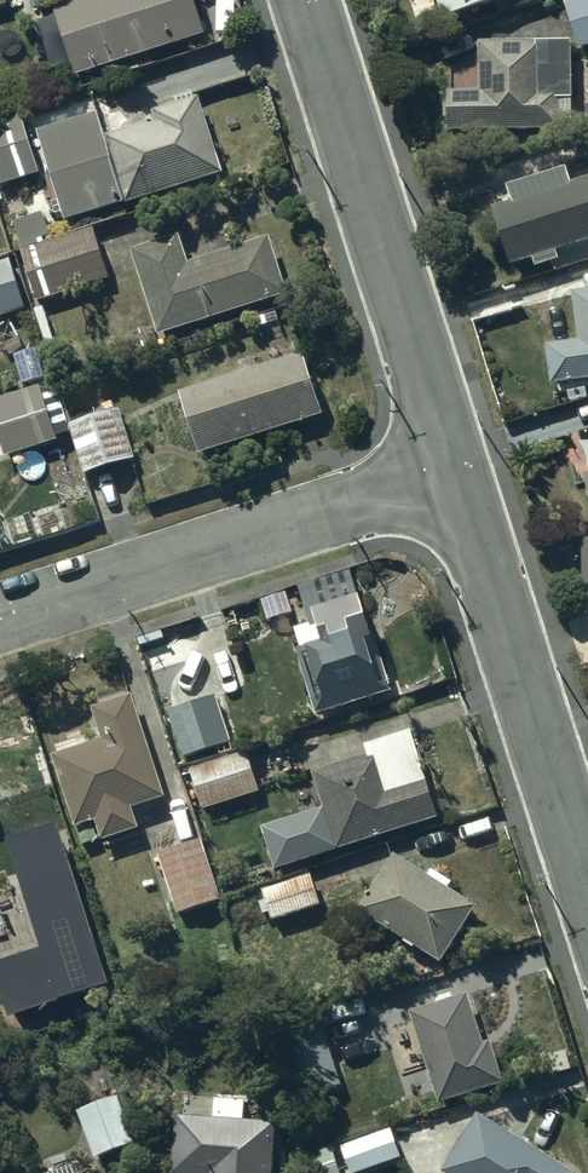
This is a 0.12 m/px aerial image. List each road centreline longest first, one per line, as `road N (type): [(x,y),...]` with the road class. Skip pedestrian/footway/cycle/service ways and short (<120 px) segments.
road 1 (residential): [(302,0),(451,474)]
road 2 (residential): [(0,619),(451,474)]
road 3 (residential): [(451,474),(587,895)]

